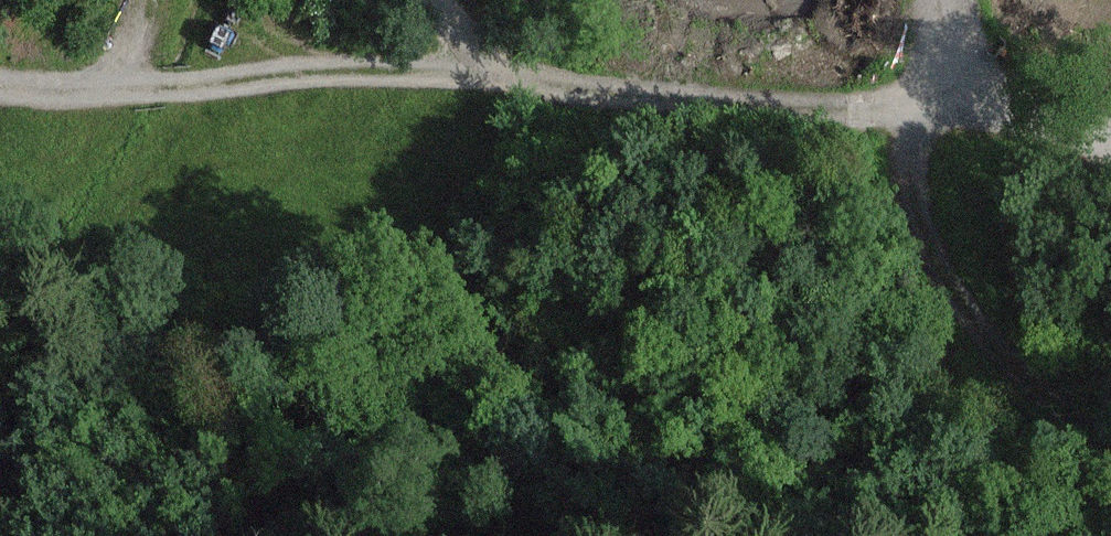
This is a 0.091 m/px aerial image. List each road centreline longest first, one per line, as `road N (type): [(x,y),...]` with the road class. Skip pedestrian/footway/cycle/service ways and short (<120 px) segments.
road 1 (track): [(0,88),(480,73),(876,104)]
road 2 (track): [(905,102),(923,236),(991,343),(1110,446)]
road 3 (unclassified): [(876,104),(1052,123),(1110,149)]

